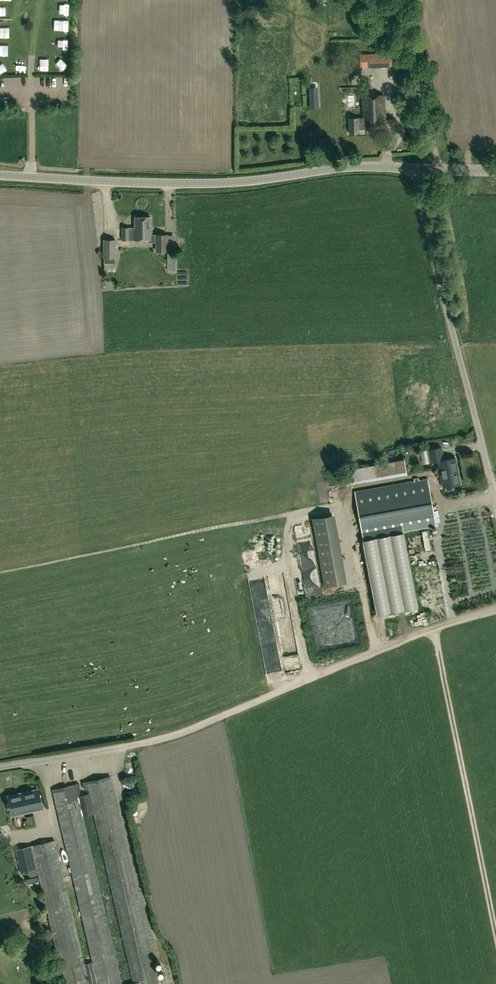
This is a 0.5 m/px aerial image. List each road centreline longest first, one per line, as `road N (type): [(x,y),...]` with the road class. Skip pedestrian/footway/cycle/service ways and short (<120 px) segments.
road 1 (unclassified): [(0,175),(213,183),(361,166),(416,169)]
road 2 (track): [(124,748),(495,610)]
road 3 (unclassified): [(495,509),(416,169)]
road 4 (unclassified): [(124,748),(0,769)]

